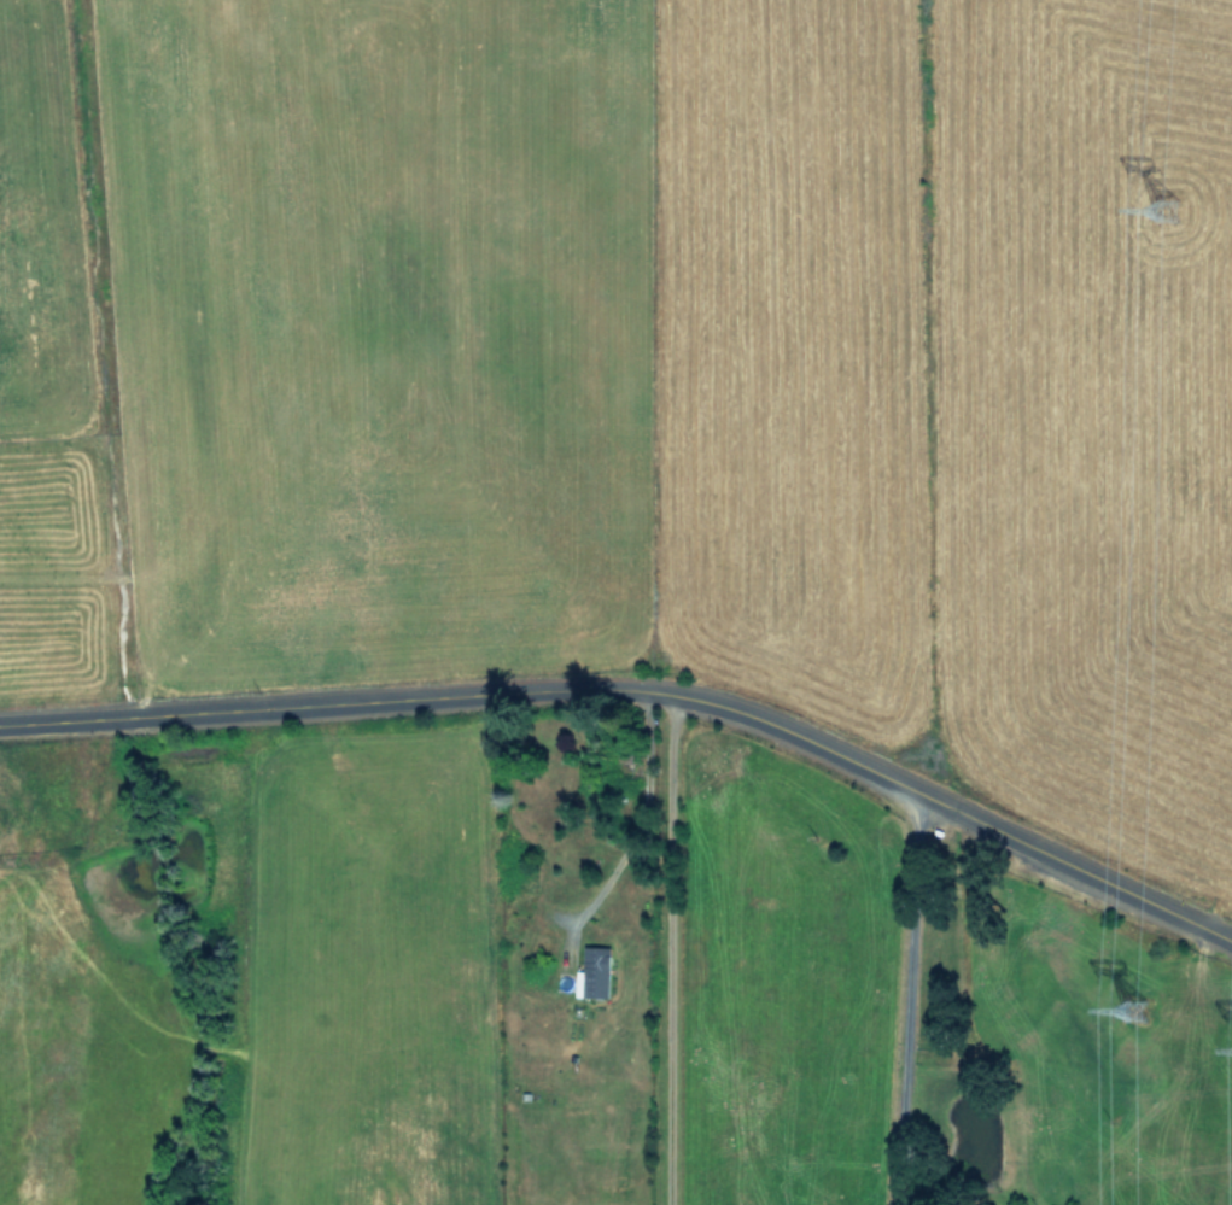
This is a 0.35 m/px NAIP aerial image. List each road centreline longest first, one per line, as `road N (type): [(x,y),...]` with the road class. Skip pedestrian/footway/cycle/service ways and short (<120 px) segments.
road 1 (tertiary): [(1231,939),(1065,844),(760,714),(618,684),(0,723)]

